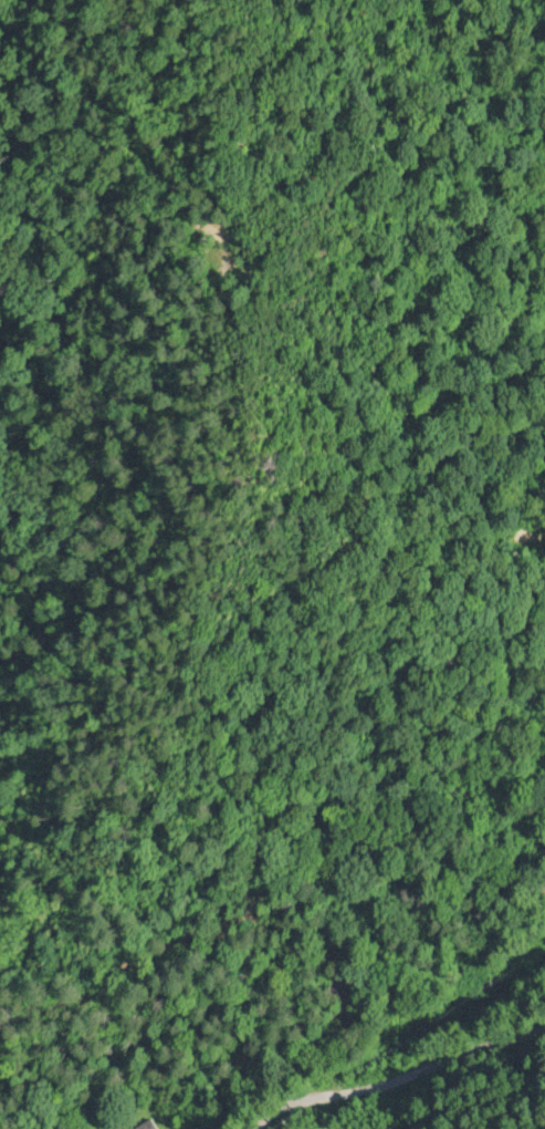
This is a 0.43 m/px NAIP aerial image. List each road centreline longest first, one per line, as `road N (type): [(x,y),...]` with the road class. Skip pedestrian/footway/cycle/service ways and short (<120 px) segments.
road 1 (residential): [(544,1054),(496,1080),(240,1128)]

